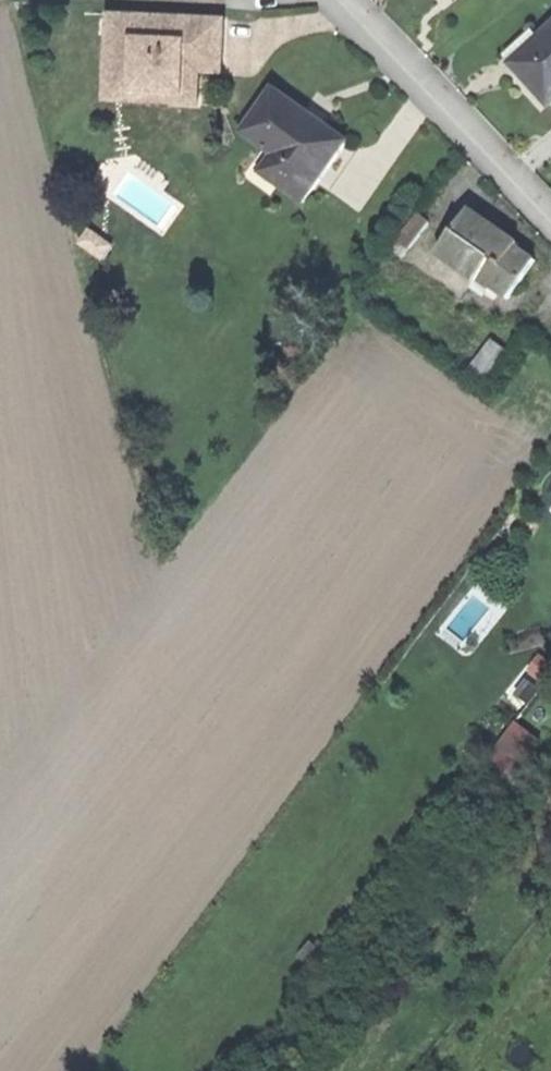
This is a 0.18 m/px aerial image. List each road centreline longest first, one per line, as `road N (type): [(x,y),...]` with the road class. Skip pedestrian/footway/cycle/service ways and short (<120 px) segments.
road 1 (residential): [(325,0),(550,223)]

